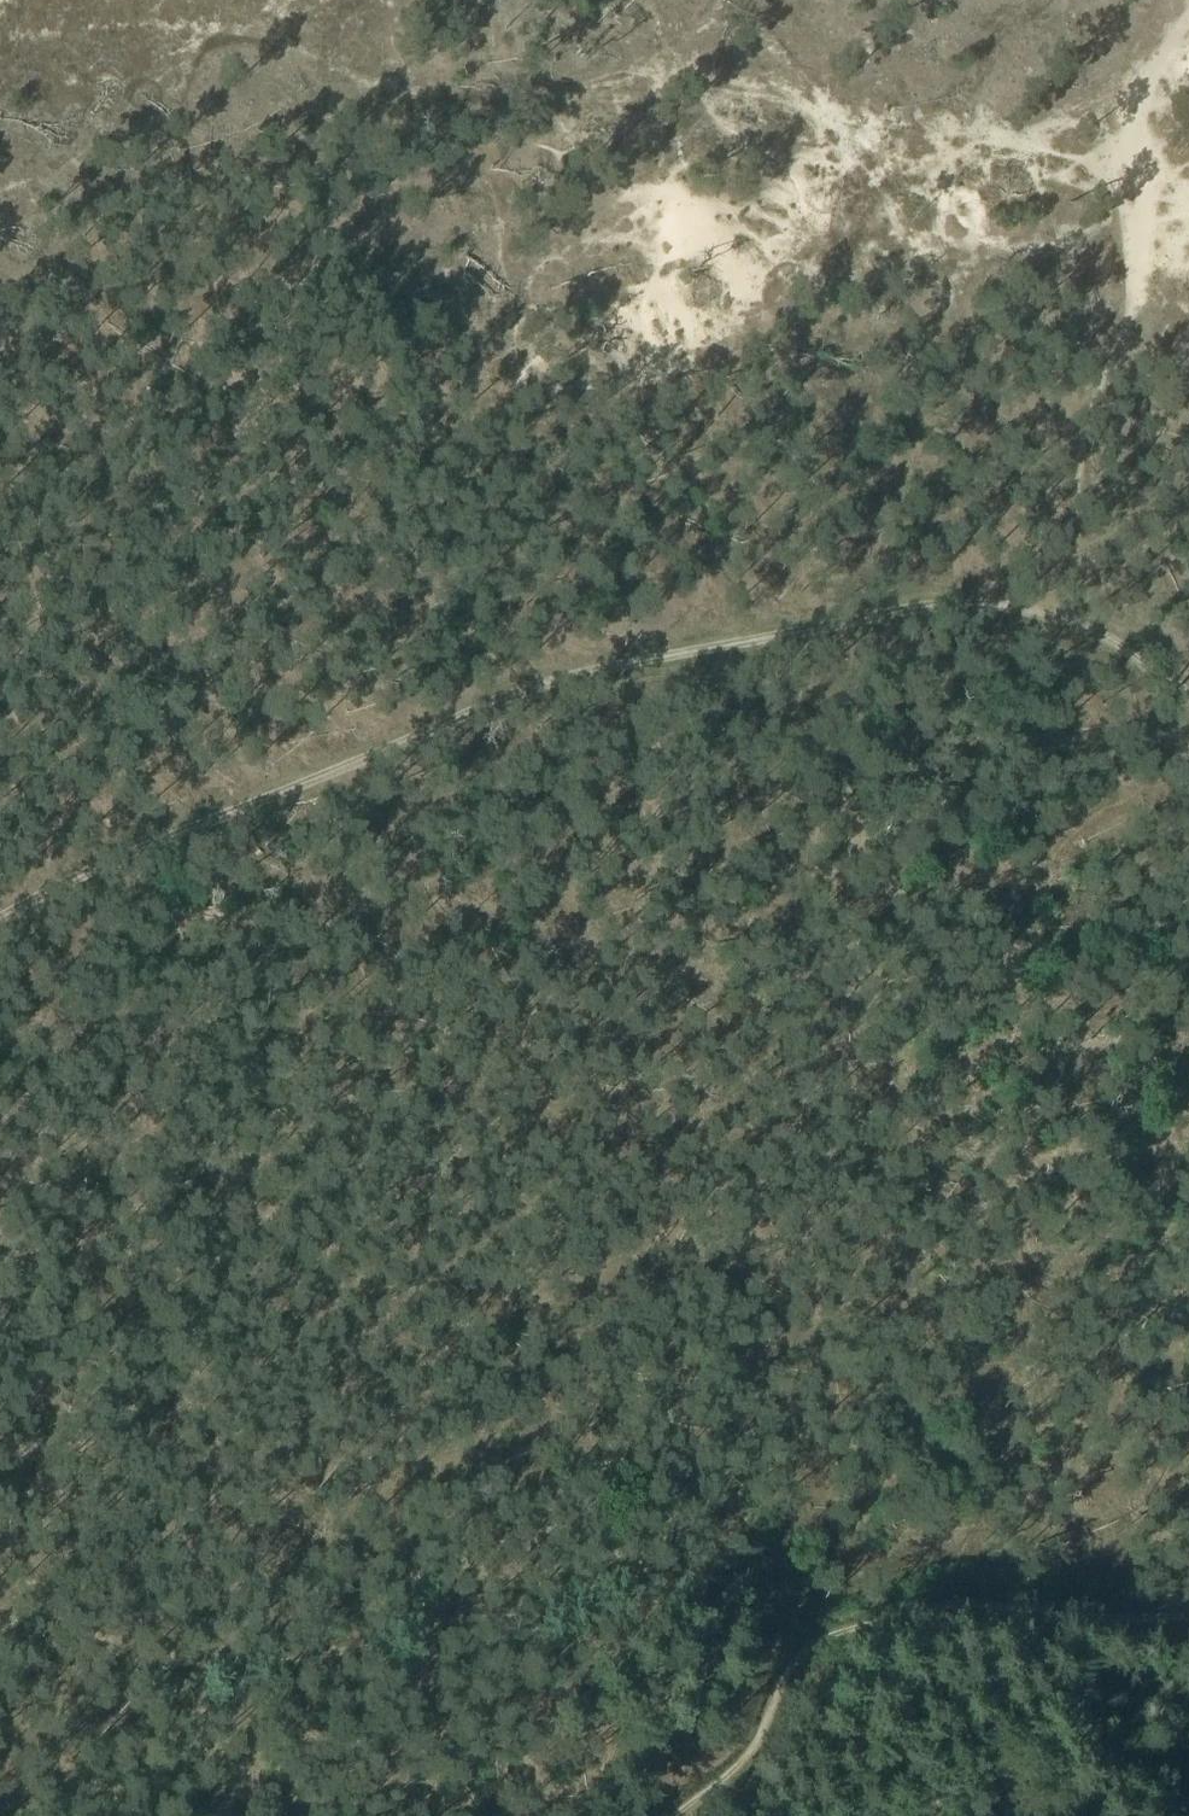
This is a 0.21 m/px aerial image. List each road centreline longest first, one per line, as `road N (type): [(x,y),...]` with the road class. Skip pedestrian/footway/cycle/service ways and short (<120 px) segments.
road 1 (track): [(0,920),(512,696),(623,663),(912,608),(967,603),(1052,615),(1113,639),(1188,693)]
road 2 (track): [(673,1815),(713,1790),(753,1747),(797,1658),(819,1645),(900,1616),(989,1604),(1188,1614)]

